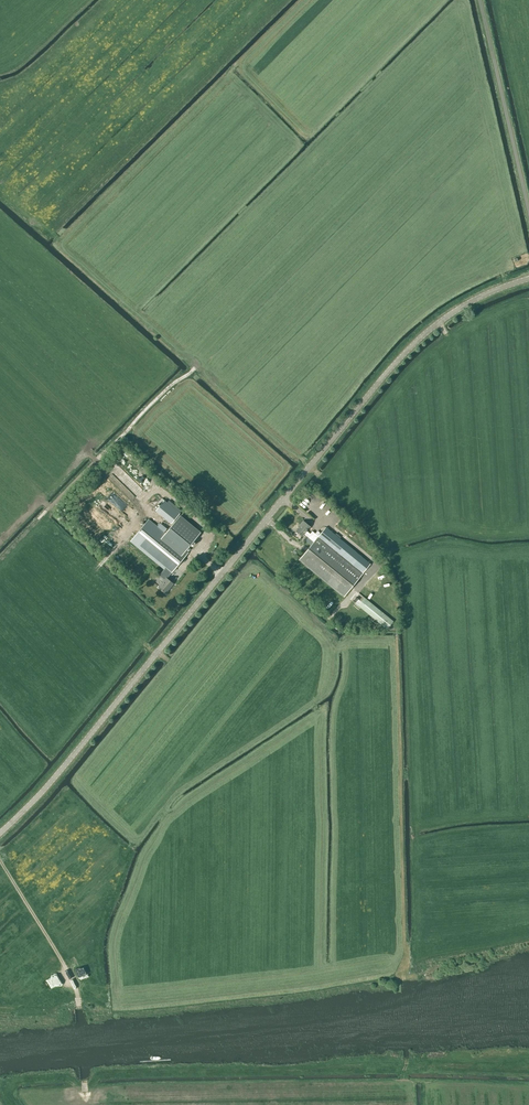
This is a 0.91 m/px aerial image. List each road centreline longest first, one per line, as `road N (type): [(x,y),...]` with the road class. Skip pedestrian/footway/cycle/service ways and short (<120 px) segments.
road 1 (tertiary): [(0,834),(70,762),(399,361),(447,318),(528,280)]
road 2 (unclassified): [(528,213),(480,0)]
road 3 (track): [(0,860),(74,977),(79,1006)]

